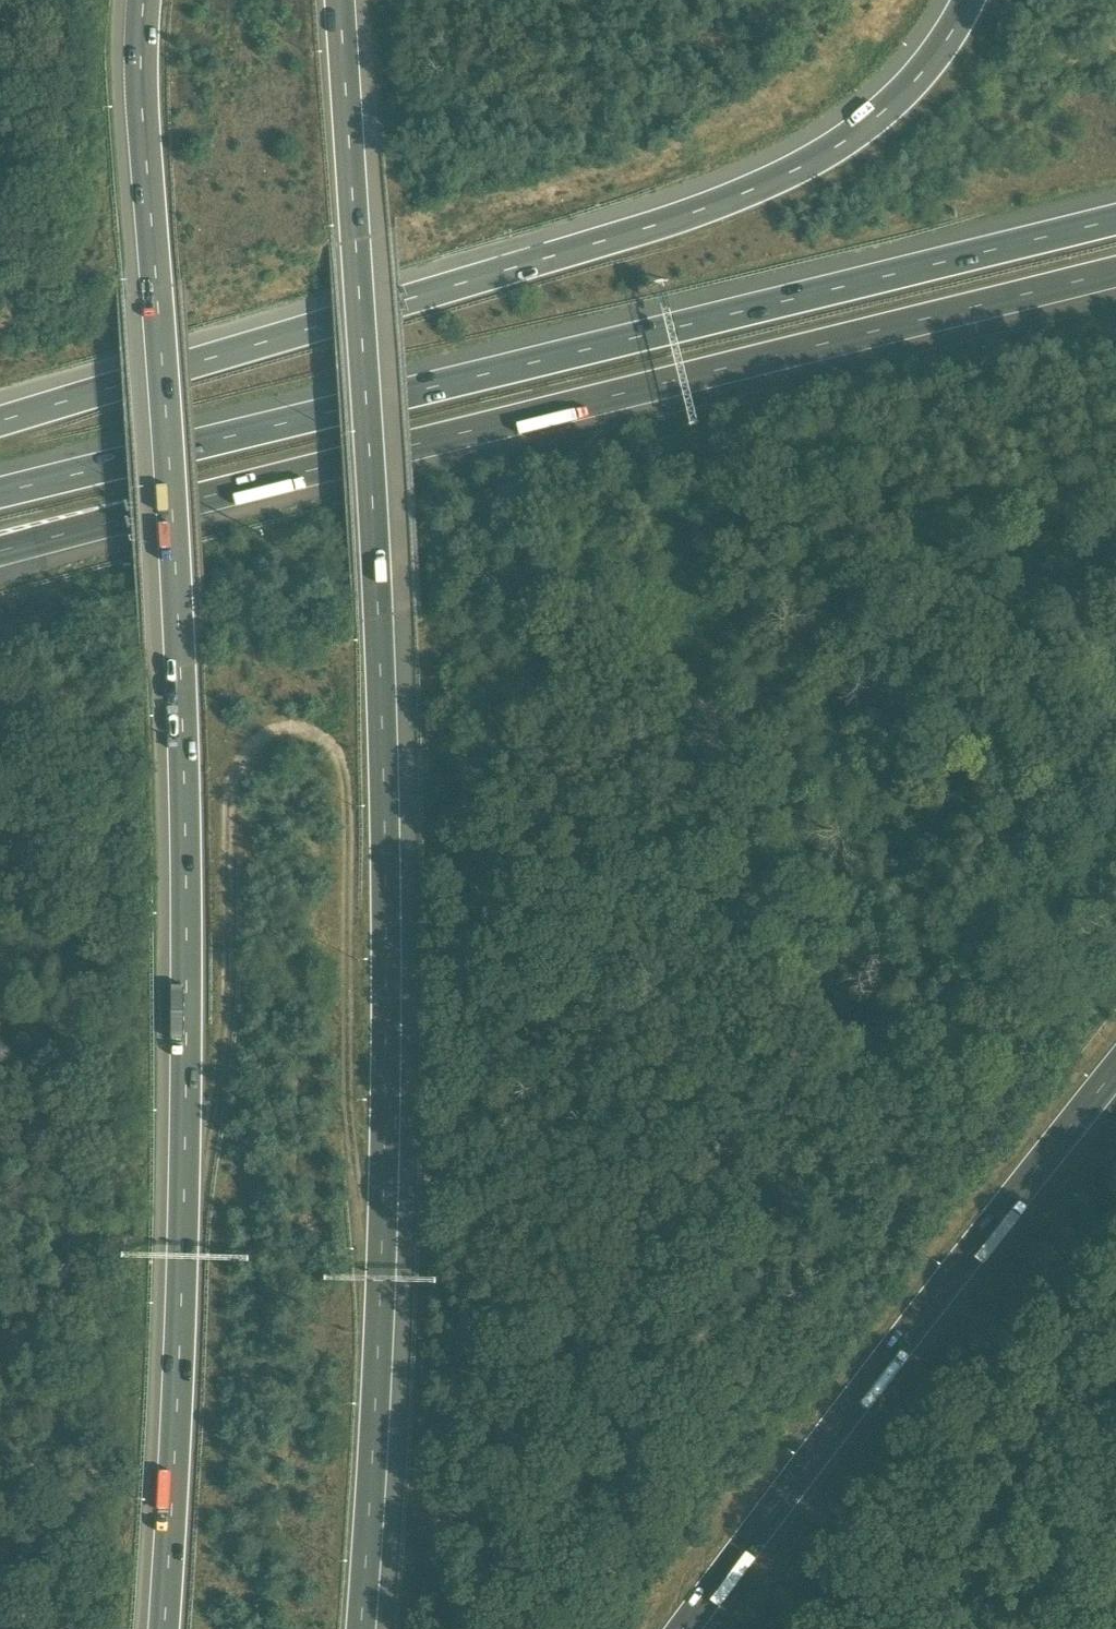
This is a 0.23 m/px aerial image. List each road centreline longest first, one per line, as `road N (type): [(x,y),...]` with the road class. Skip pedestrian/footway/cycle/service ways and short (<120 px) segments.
road 1 (motorway): [(143,0),(140,73),(181,677),(183,859),(181,1248),(162,1628)]
road 2 (motorway): [(366,1628),(379,1432),(388,975),(360,314)]
road 3 (motorway): [(0,551),(1115,272)]
road 4 (motorway): [(1115,220),(0,493)]
road 5 (motorway): [(970,0),(908,89),(798,169),(649,225),(360,314)]
road 6 (motorway): [(690,1628),(1115,1075)]
road 7 (motorway): [(360,314),(0,422)]
road 8 (motorway): [(360,314),(341,0)]

